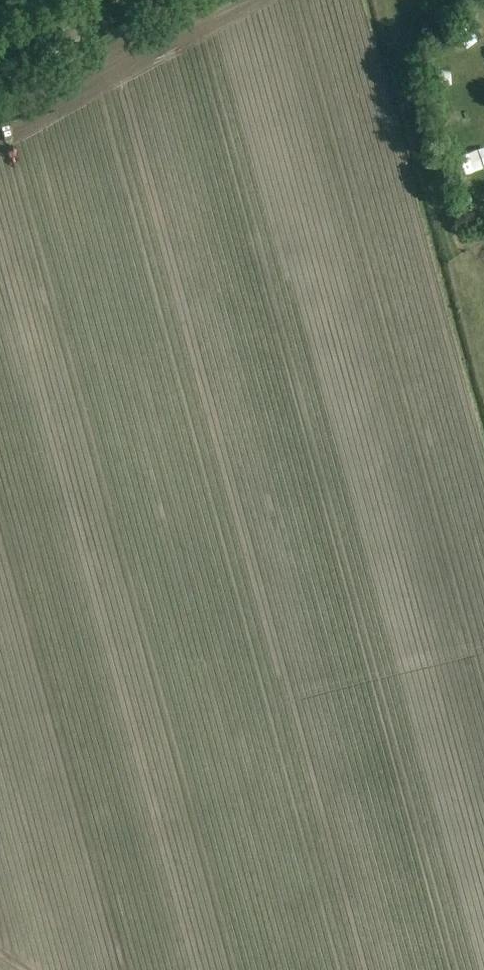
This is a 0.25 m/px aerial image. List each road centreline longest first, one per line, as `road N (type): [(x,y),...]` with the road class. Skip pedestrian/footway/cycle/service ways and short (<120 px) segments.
road 1 (unclassified): [(0,75),(136,0)]

